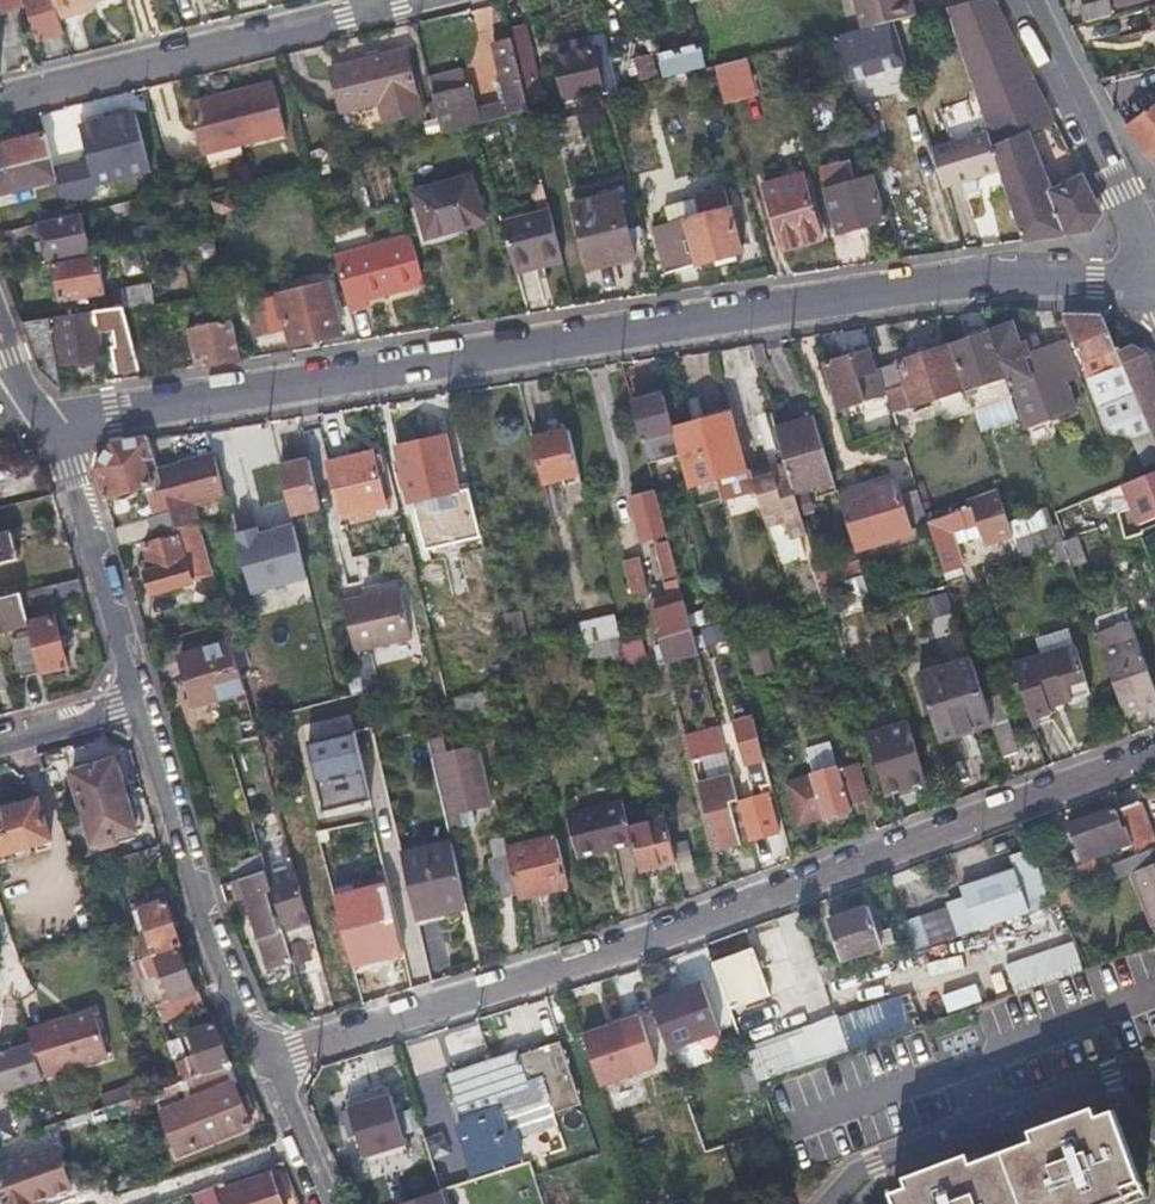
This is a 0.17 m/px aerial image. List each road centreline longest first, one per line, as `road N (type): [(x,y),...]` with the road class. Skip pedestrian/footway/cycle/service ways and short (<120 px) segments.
road 1 (residential): [(1154,269),(1096,278),(1043,273),(45,422)]
road 2 (residential): [(266,1060),(623,944),(1154,752)]
road 3 (residential): [(0,100),(374,4)]
road 4 (residential): [(266,1060),(209,926),(142,705)]
road 5 (residential): [(828,1203),(863,1167),(1147,1067),(1154,1072)]
road 6 (residential): [(142,705),(72,470),(45,422)]
road 7 (residential): [(1154,264),(1030,0)]
road 8 (residential): [(328,1203),(266,1060)]
road 9 (residential): [(142,705),(0,743)]

